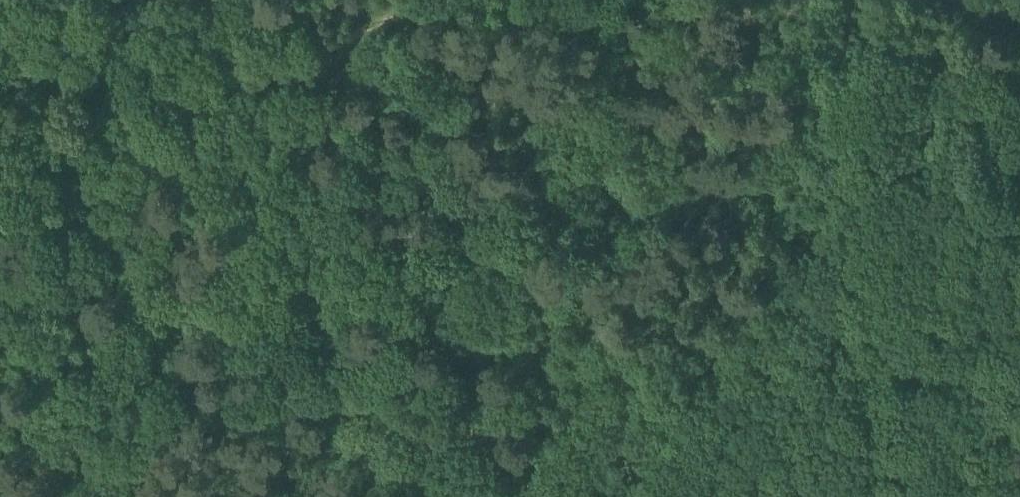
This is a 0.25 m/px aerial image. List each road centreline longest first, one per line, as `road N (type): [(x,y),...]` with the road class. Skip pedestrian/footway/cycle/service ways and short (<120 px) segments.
road 1 (track): [(259,496),(309,260),(337,17),(367,0)]

